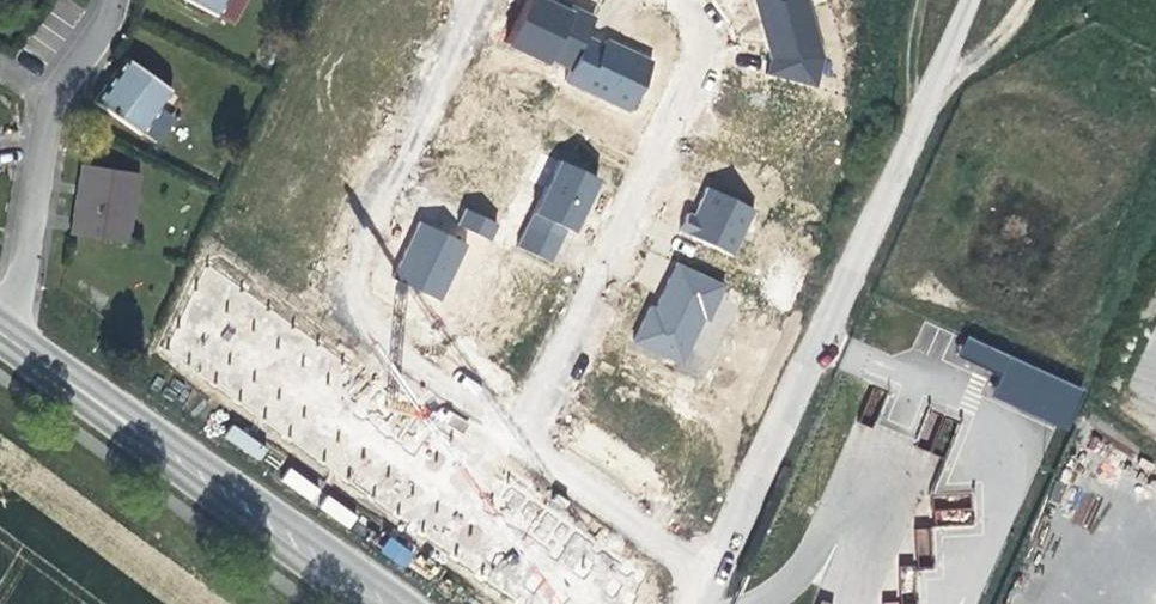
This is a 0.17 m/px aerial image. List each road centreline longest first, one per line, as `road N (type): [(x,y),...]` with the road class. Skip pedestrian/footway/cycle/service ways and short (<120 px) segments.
road 1 (unclassified): [(704,571),(965,0)]
road 2 (residential): [(522,436),(366,319),(358,286),(361,259),(476,0)]
road 3 (tertiary): [(0,333),(375,603)]
road 4 (residential): [(699,46),(522,436)]
road 5 (residential): [(109,0),(46,112),(22,283),(0,326)]
road 6 (track): [(918,0),(906,64),(917,105),(1027,0)]
road 7 (residential): [(704,571),(522,436)]

